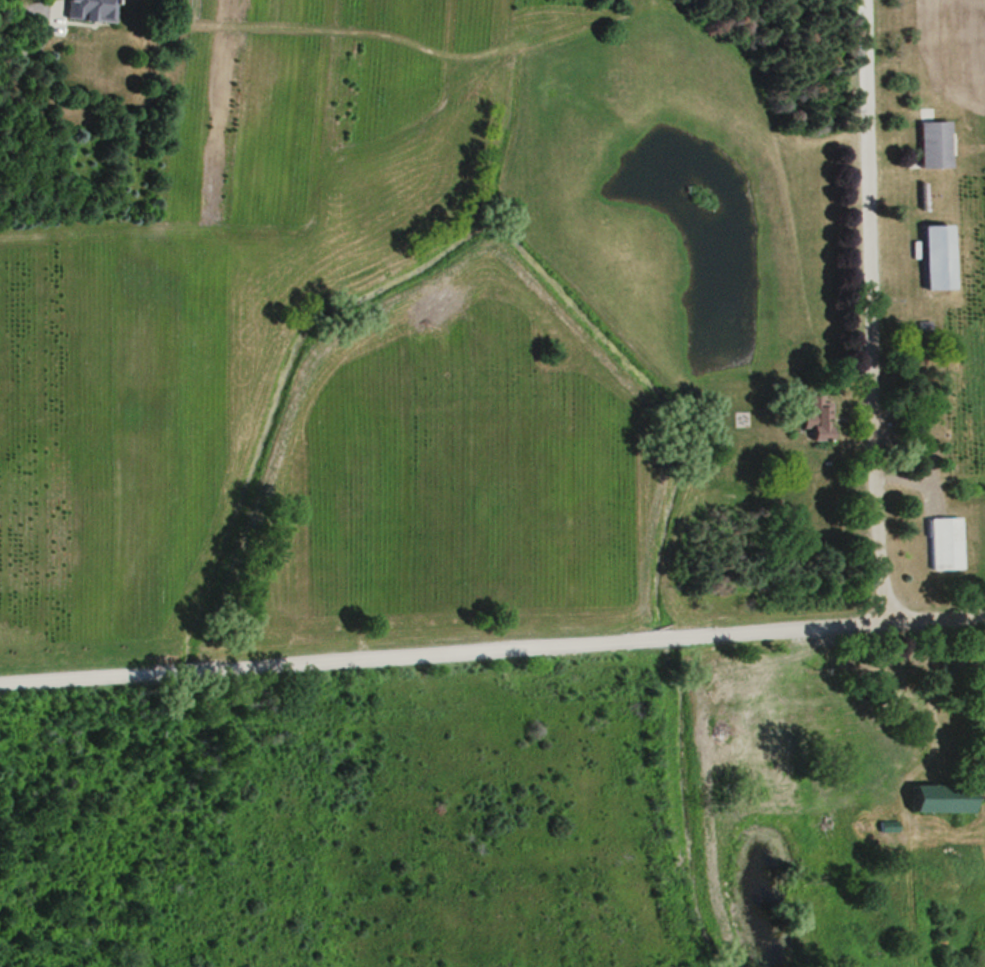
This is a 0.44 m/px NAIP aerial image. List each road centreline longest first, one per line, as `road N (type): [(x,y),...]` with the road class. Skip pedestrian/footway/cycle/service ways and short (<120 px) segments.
road 1 (residential): [(0,672),(984,613)]
road 2 (residential): [(881,620),(863,0)]

